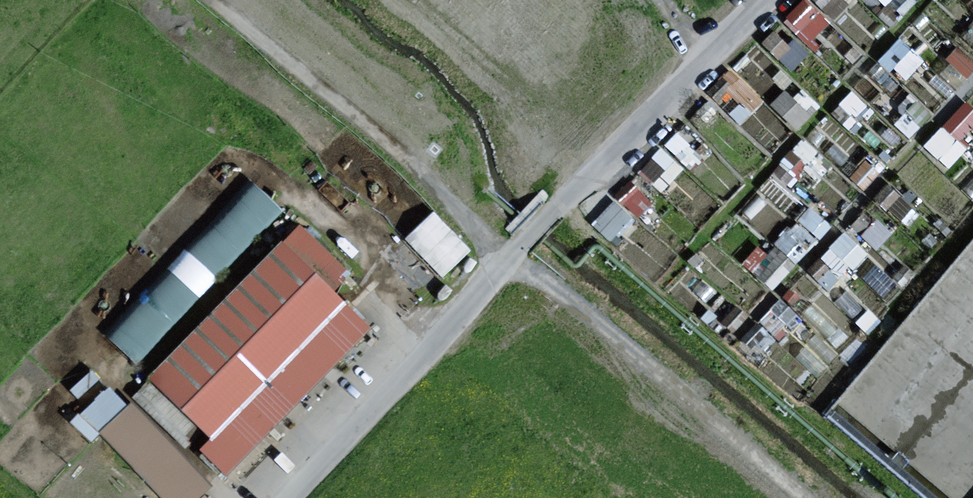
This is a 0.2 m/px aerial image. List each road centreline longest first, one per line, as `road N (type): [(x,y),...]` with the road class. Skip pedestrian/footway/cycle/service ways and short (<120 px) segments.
road 1 (track): [(508,259),(203,0)]
road 2 (unclassified): [(521,243),(290,497)]

